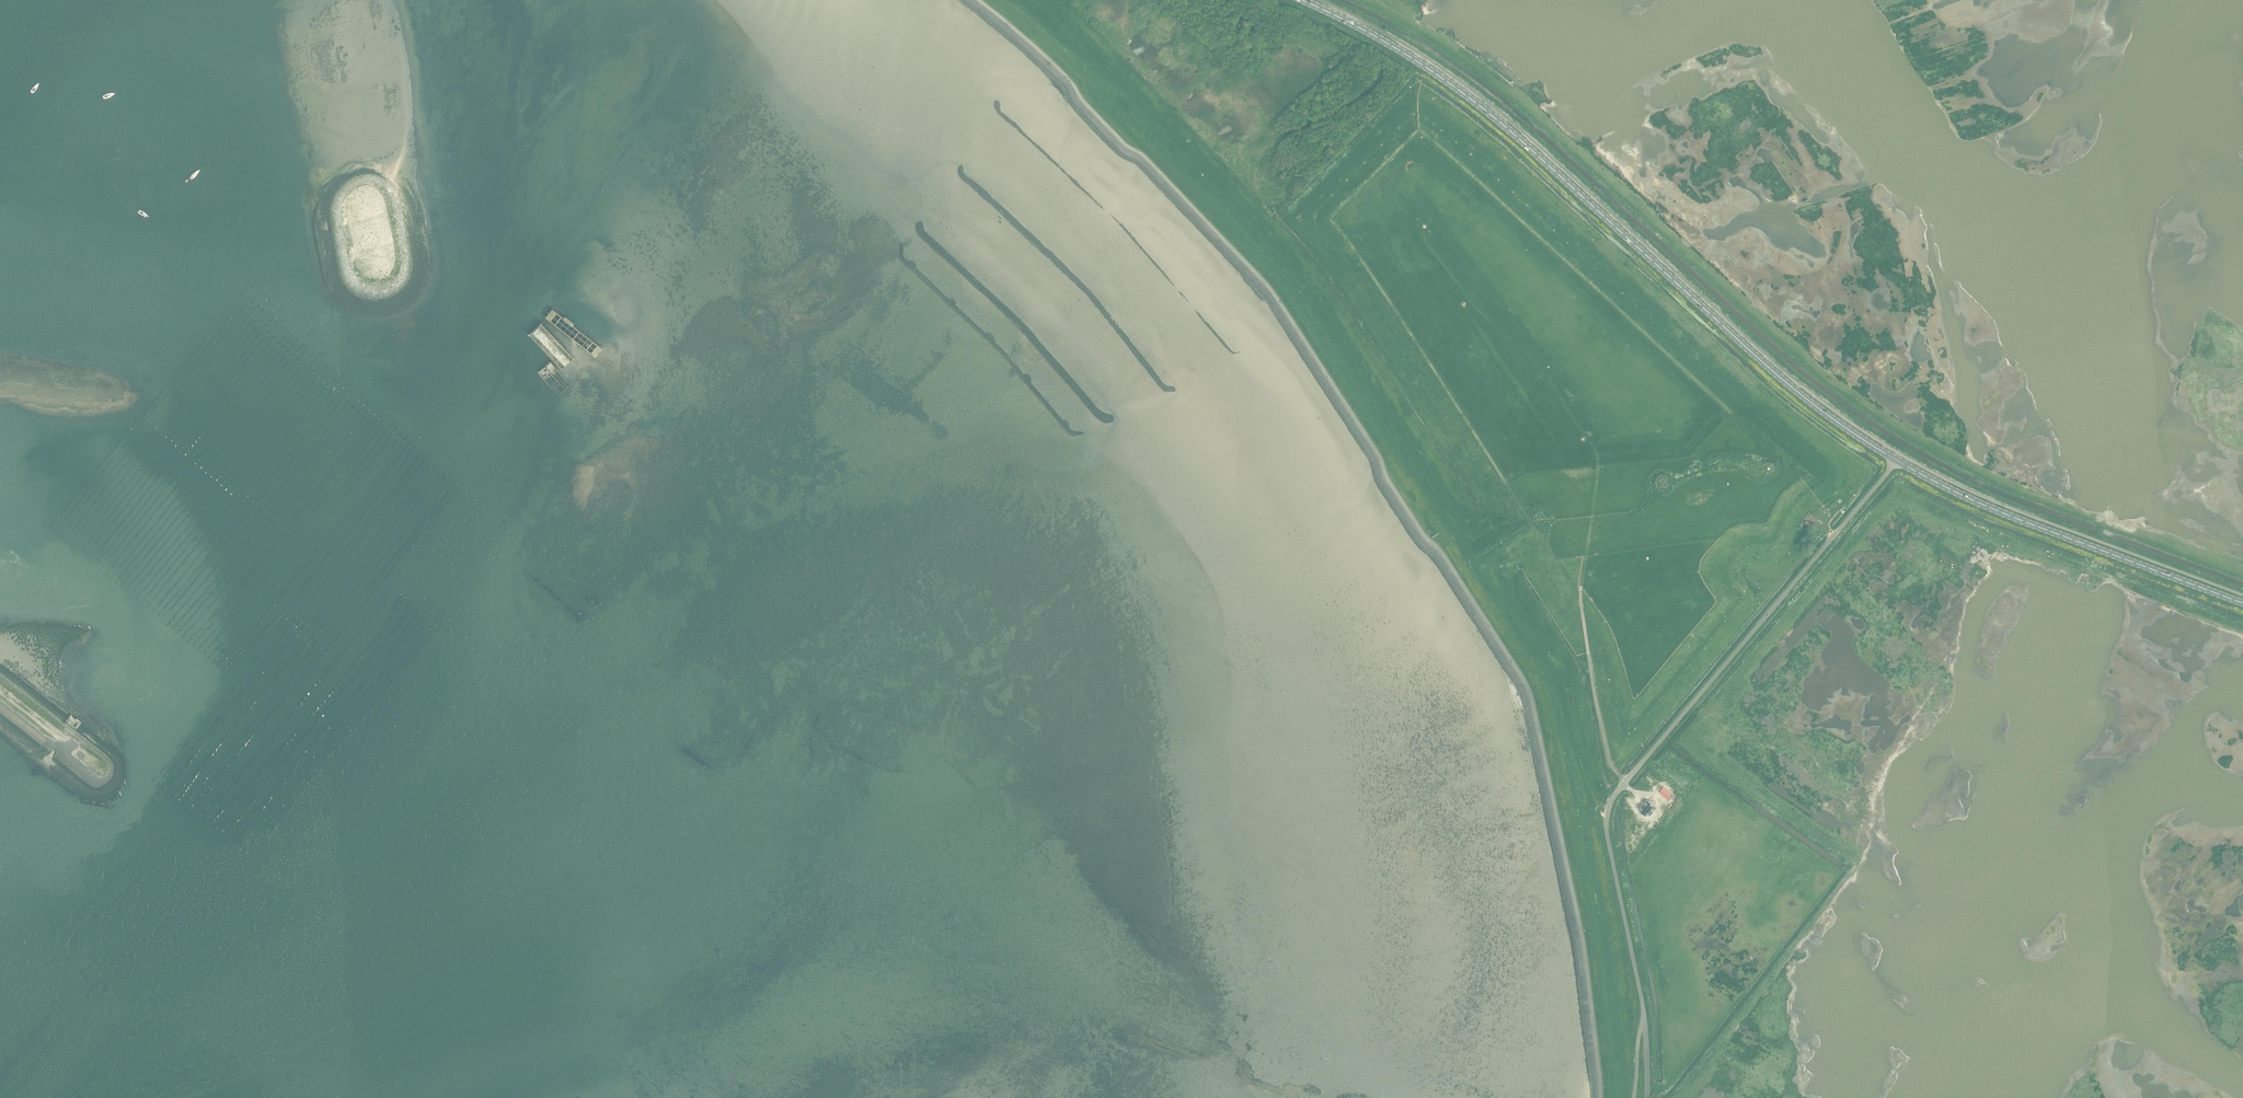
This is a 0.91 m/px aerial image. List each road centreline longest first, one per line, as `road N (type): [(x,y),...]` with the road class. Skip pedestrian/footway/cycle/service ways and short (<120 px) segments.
road 1 (primary): [(1897,460),(1795,390),(1494,117),(1409,56),(1302,0)]
road 2 (unclassified): [(1646,1097),(1643,1007),(1607,841),(1610,803),(1897,460)]
road 3 (primary): [(2242,603),(1973,501),(1897,460)]

